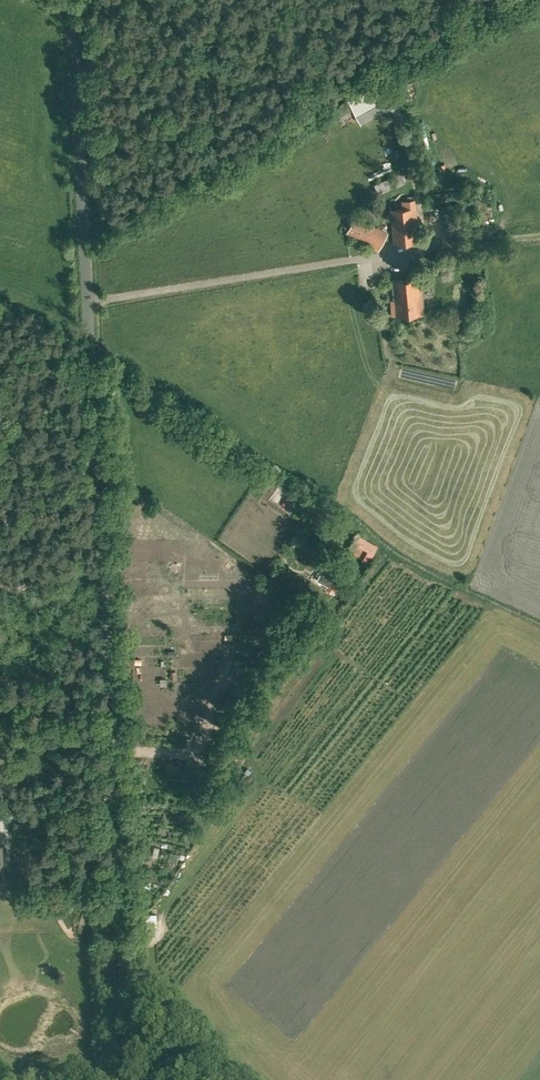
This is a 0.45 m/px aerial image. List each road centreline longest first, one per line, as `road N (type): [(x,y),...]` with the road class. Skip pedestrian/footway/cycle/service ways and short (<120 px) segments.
road 1 (unclassified): [(133,1079),(76,0)]

